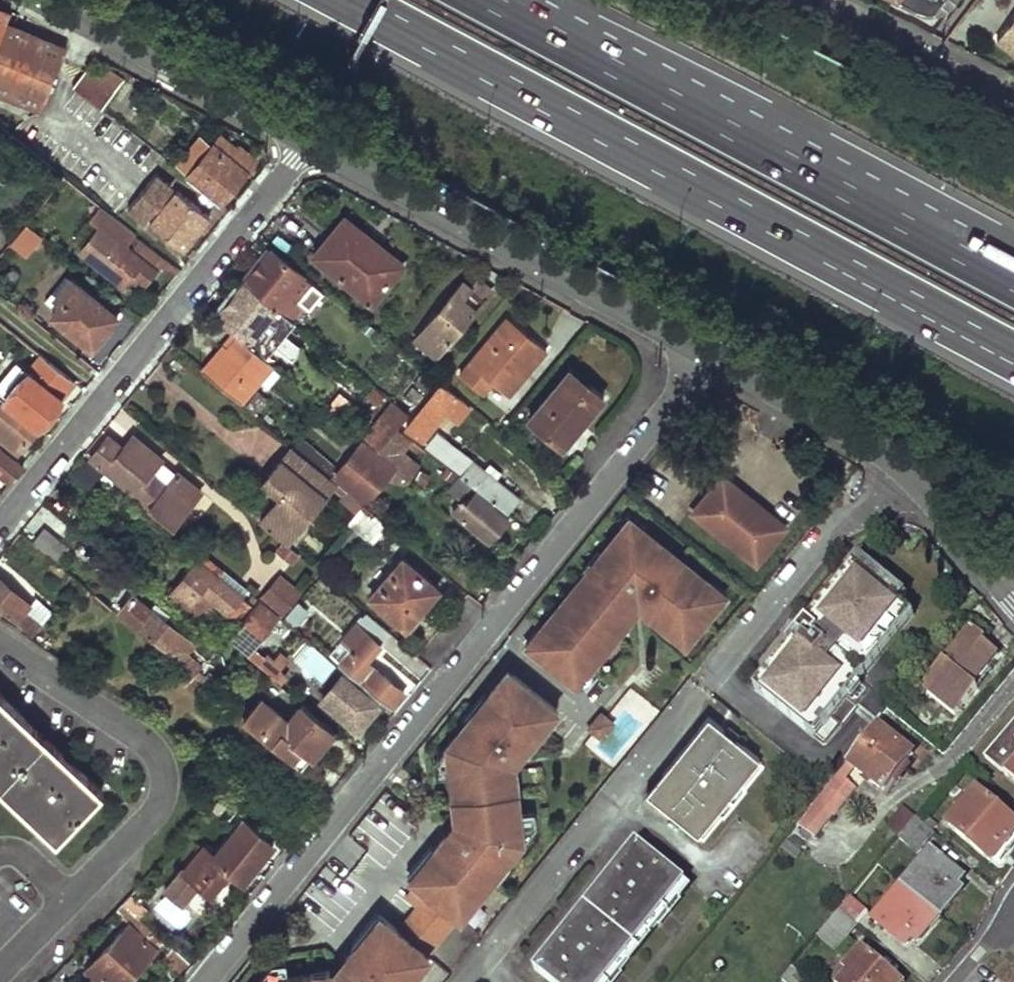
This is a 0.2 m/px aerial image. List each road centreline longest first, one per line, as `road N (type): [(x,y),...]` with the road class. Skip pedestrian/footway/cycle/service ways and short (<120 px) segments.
road 1 (residential): [(704,349),(678,395),(203,981)]
road 2 (motorway): [(363,0),(1013,350)]
road 3 (motorway): [(1013,280),(488,0)]
road 4 (residential): [(0,523),(307,139)]
road 5 (residential): [(0,970),(143,828),(165,778),(157,754),(136,732),(0,646)]
road 6 (tertiary): [(704,349),(307,139)]
road 7 (residential): [(915,479),(810,553),(702,689)]
road 8 (tertiary): [(307,139),(48,0)]
road 9 (tertiary): [(915,479),(857,433),(704,349)]
road 10 (residential): [(800,0),(1013,103)]
road 11 (tertiary): [(1013,598),(915,479)]

